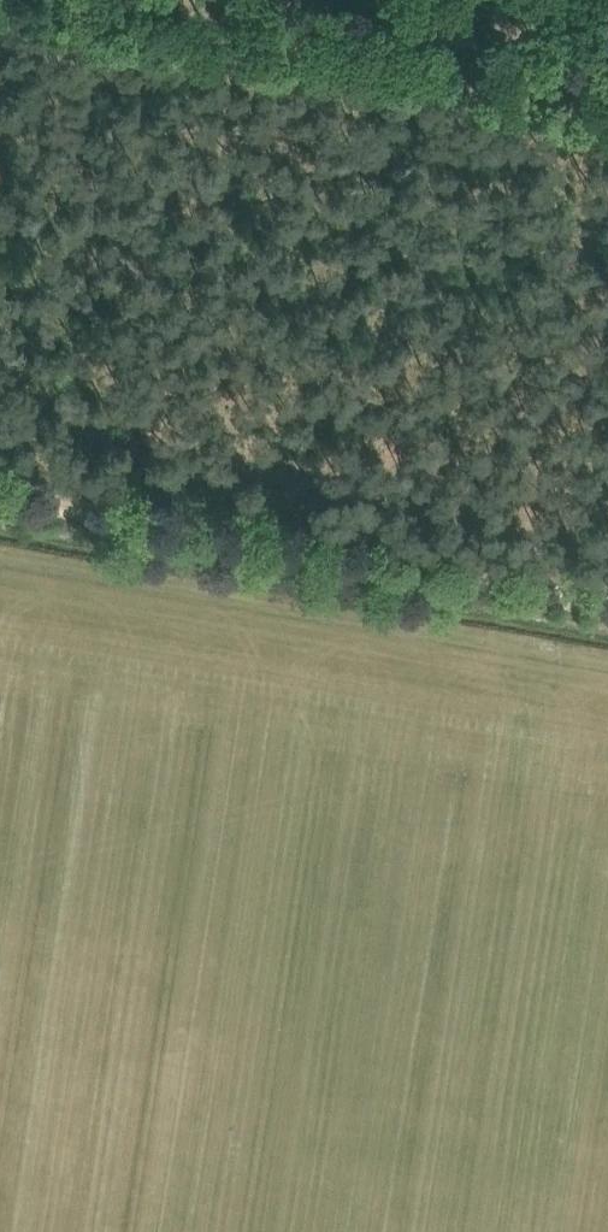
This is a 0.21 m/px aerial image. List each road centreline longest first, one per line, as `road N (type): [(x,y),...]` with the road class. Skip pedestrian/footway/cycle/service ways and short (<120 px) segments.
road 1 (track): [(607,620),(0,509)]

